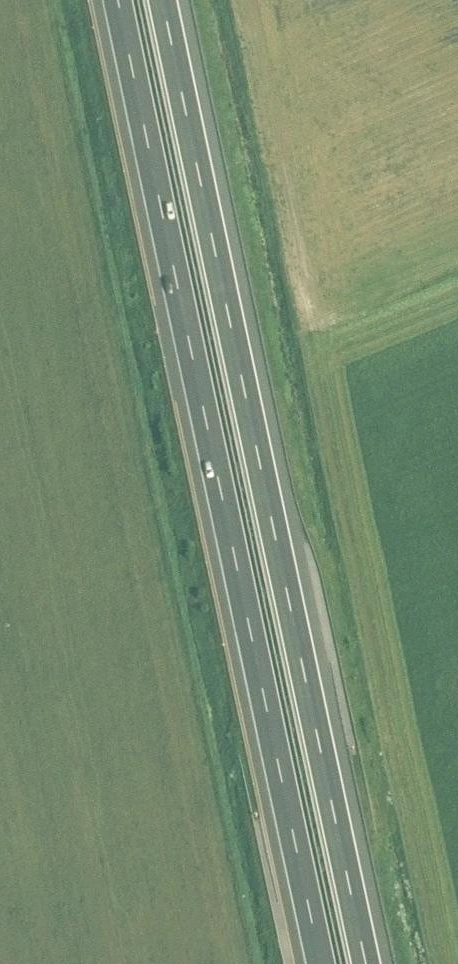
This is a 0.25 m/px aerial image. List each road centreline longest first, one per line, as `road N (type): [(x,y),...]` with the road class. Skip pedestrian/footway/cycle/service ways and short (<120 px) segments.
road 1 (motorway): [(118,0),(321,963)]
road 2 (motorway): [(370,963),(257,456),(170,0)]

